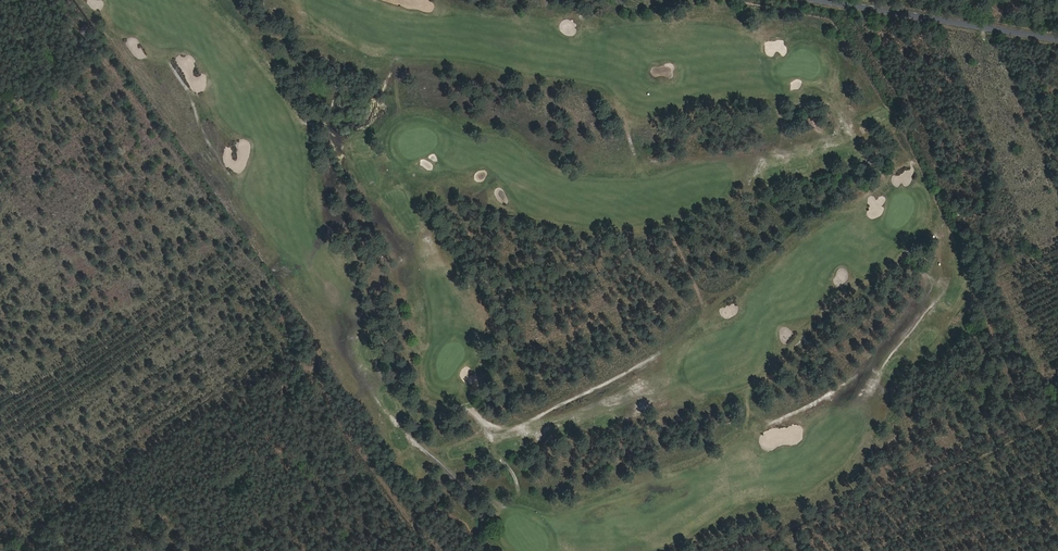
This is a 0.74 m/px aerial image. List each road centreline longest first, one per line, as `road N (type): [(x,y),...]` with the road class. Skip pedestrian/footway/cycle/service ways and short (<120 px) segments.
road 1 (track): [(68,0),(460,550)]
road 2 (unclassified): [(821,0),(1057,38)]

